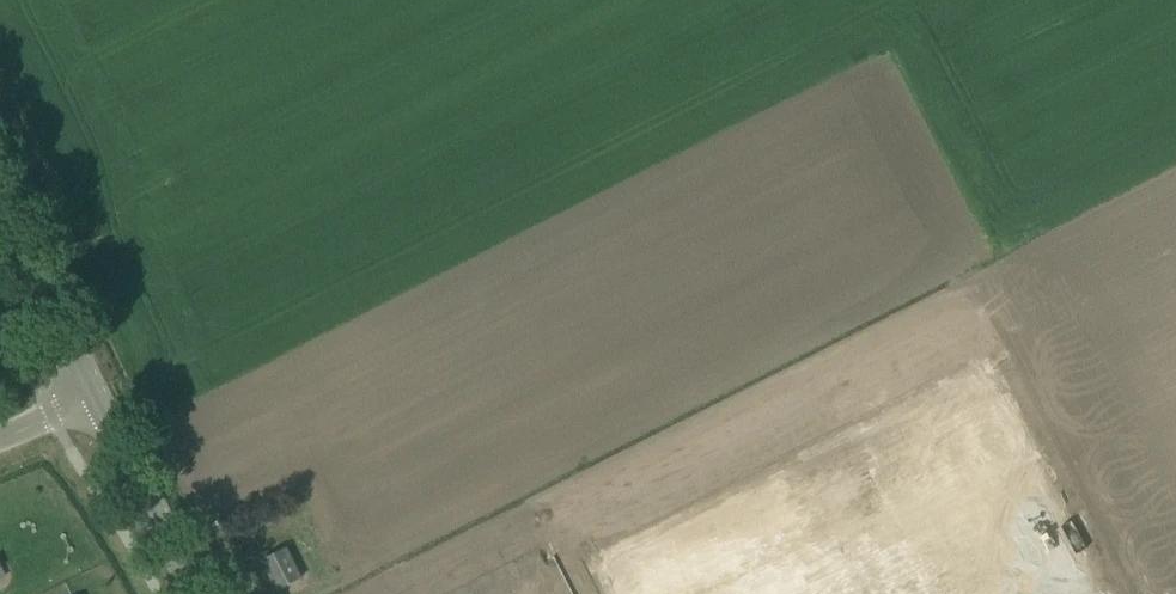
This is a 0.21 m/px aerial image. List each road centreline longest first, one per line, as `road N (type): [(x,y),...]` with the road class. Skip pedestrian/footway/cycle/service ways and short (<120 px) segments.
road 1 (tertiary): [(199,593),(95,394)]
road 2 (tertiary): [(95,394),(0,201)]

